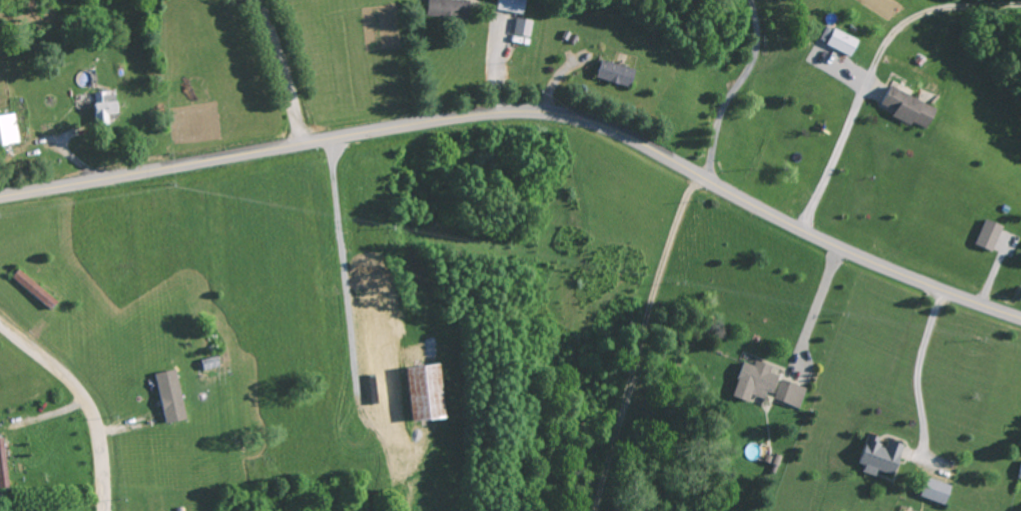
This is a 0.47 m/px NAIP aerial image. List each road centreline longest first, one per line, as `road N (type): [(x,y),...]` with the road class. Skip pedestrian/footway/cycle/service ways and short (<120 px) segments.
road 1 (secondary): [(1020,319),(837,248),(618,134),(559,116),(464,118),(0,198)]
road 2 (residential): [(837,248),(929,0)]
road 3 (residential): [(0,324),(58,370),(88,408),(99,440),(104,510)]
road 4 (residential): [(305,145),(259,0)]

